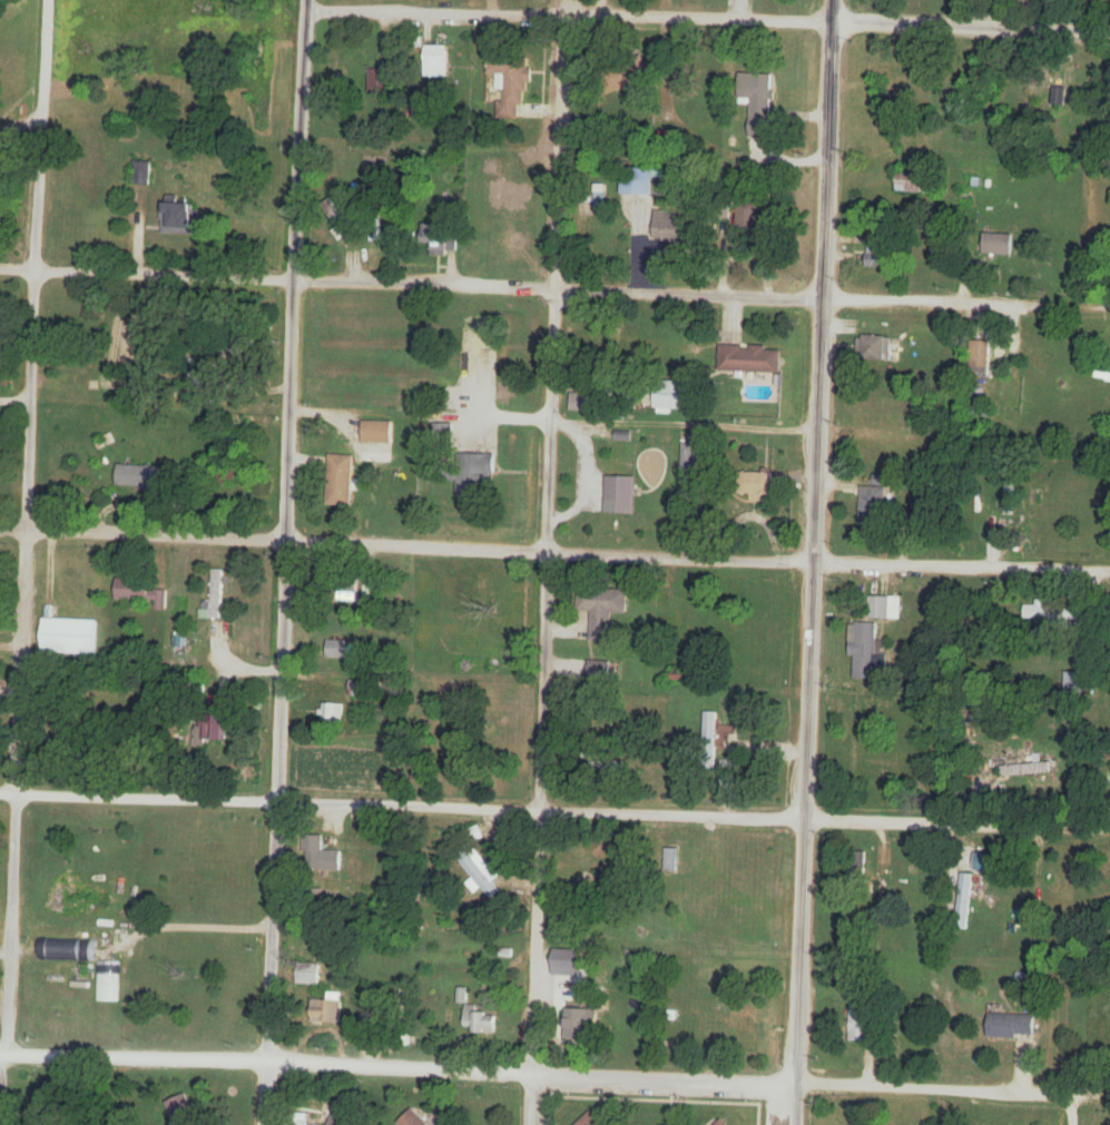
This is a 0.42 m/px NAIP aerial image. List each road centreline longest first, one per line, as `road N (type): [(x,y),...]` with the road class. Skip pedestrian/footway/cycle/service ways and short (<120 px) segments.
road 1 (residential): [(1109,570),(0,533)]
road 2 (residential): [(1071,1124),(1072,1098),(0,1055)]
road 3 (residential): [(10,1055),(47,0)]
road 4 (residential): [(1109,829),(279,802)]
road 5 (residential): [(1109,32),(306,9)]
road 6 (residential): [(279,802),(306,0)]
road 7 (residential): [(825,299),(38,270)]
road 8 (residential): [(532,1124),(548,551)]
road 9 (residential): [(790,1124),(802,1024),(814,560)]
road 10 (residential): [(814,560),(834,0)]
road 11 (residential): [(548,551),(567,0)]
road 12 (residential): [(266,1124),(279,802)]
road 13 (residential): [(1109,305),(825,299)]
road 14 (residential): [(279,802),(0,792)]

